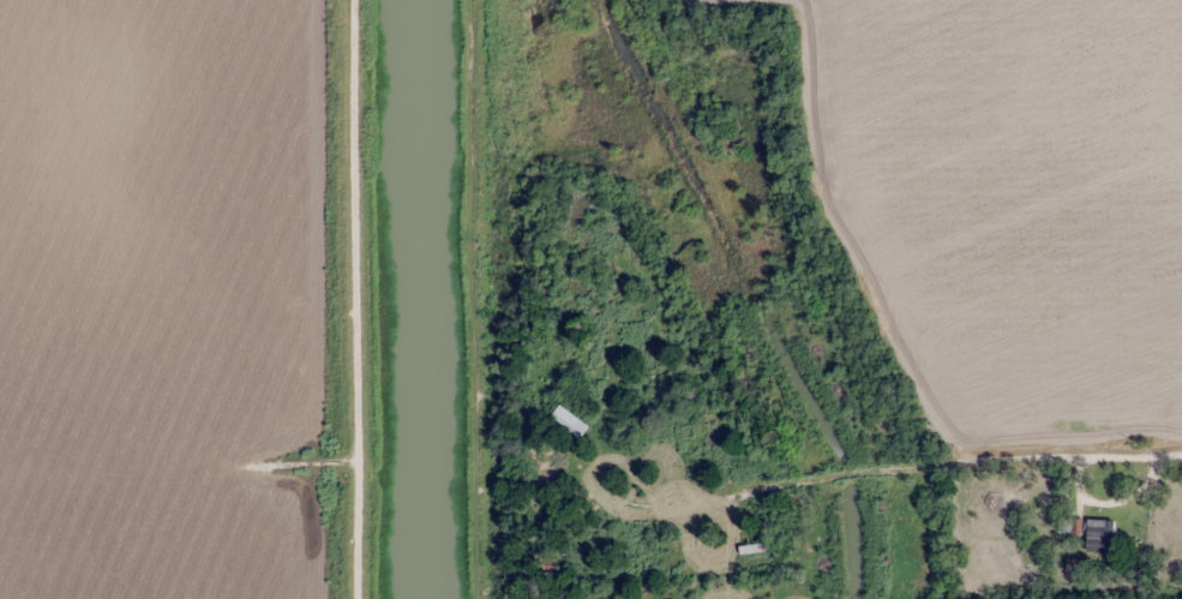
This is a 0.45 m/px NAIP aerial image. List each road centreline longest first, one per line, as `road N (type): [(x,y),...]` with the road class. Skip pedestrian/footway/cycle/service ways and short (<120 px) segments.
road 1 (residential): [(353,598),(383,0)]
road 2 (residential): [(1181,449),(971,451),(785,479)]

